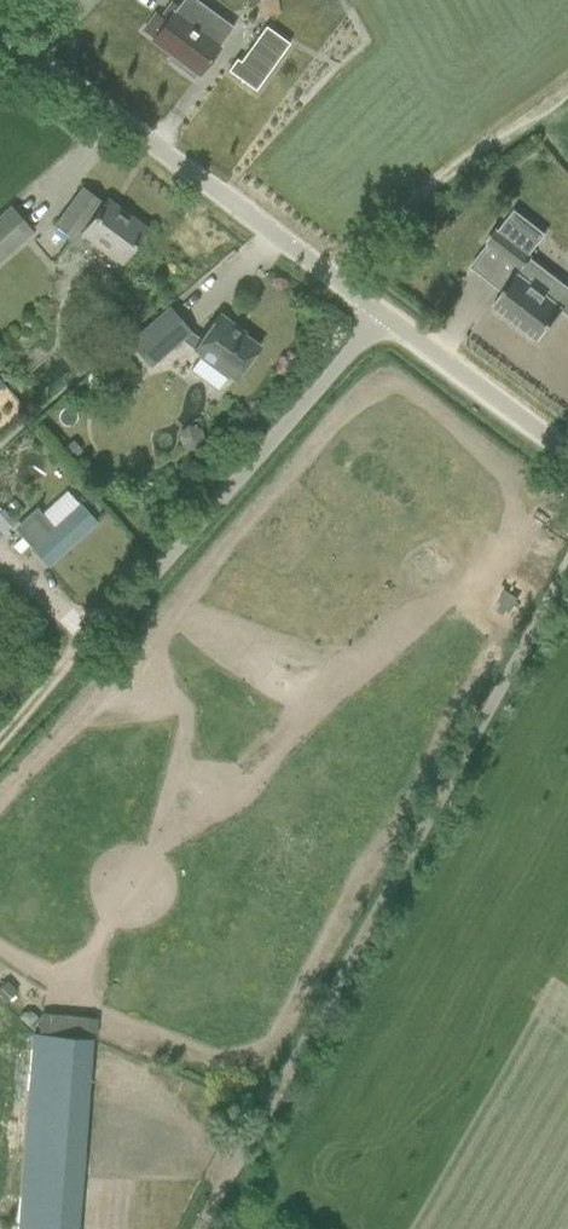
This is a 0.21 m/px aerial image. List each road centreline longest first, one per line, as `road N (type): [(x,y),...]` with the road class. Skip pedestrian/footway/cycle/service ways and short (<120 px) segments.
road 1 (residential): [(194,1228),(567,568)]
road 2 (unclassified): [(567,450),(0,30)]
road 3 (track): [(379,315),(0,738)]
road 4 (track): [(567,87),(327,274)]

